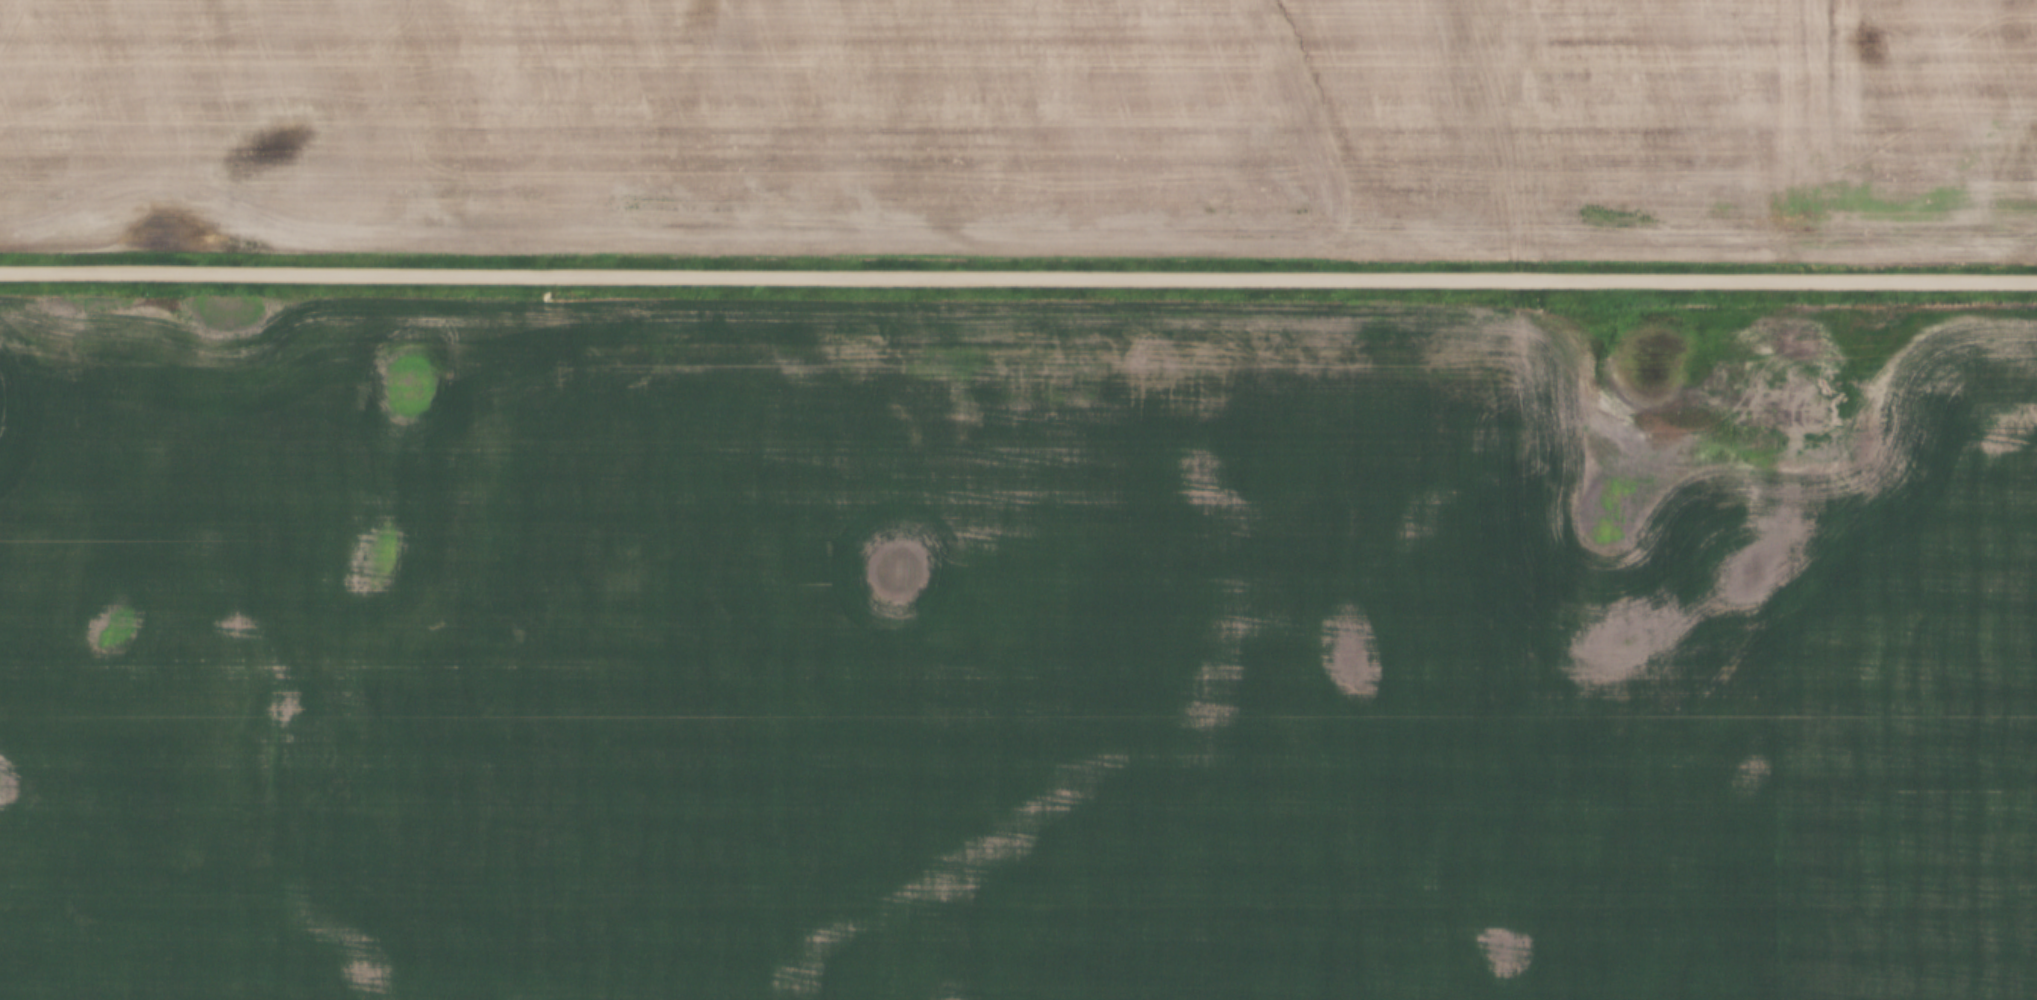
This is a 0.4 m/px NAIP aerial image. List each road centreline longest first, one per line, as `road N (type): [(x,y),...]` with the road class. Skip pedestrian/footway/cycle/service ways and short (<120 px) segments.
road 1 (residential): [(2036,284),(0,274)]

